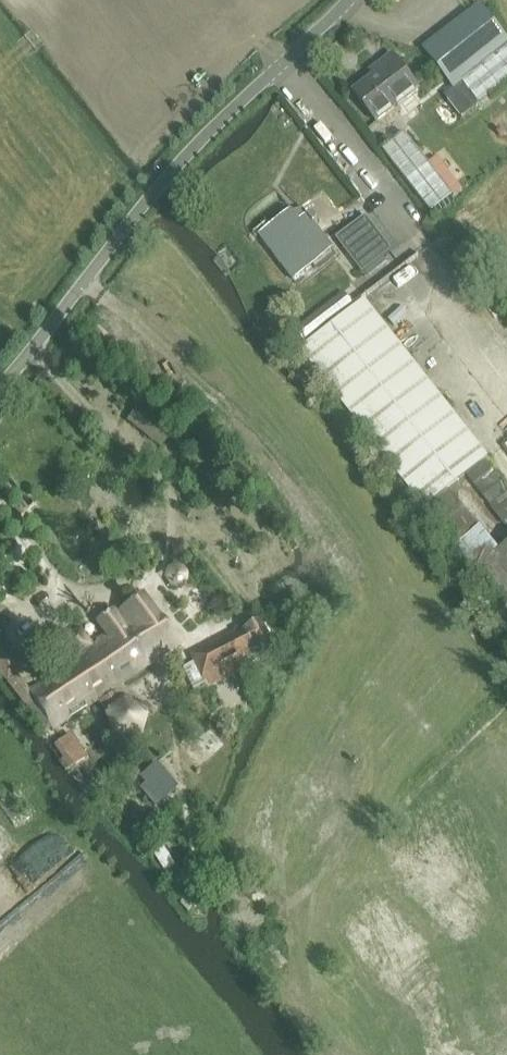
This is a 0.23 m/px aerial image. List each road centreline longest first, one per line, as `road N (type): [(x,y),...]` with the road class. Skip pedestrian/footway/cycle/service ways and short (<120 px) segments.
road 1 (unclassified): [(0,394),(224,125),(360,0)]

